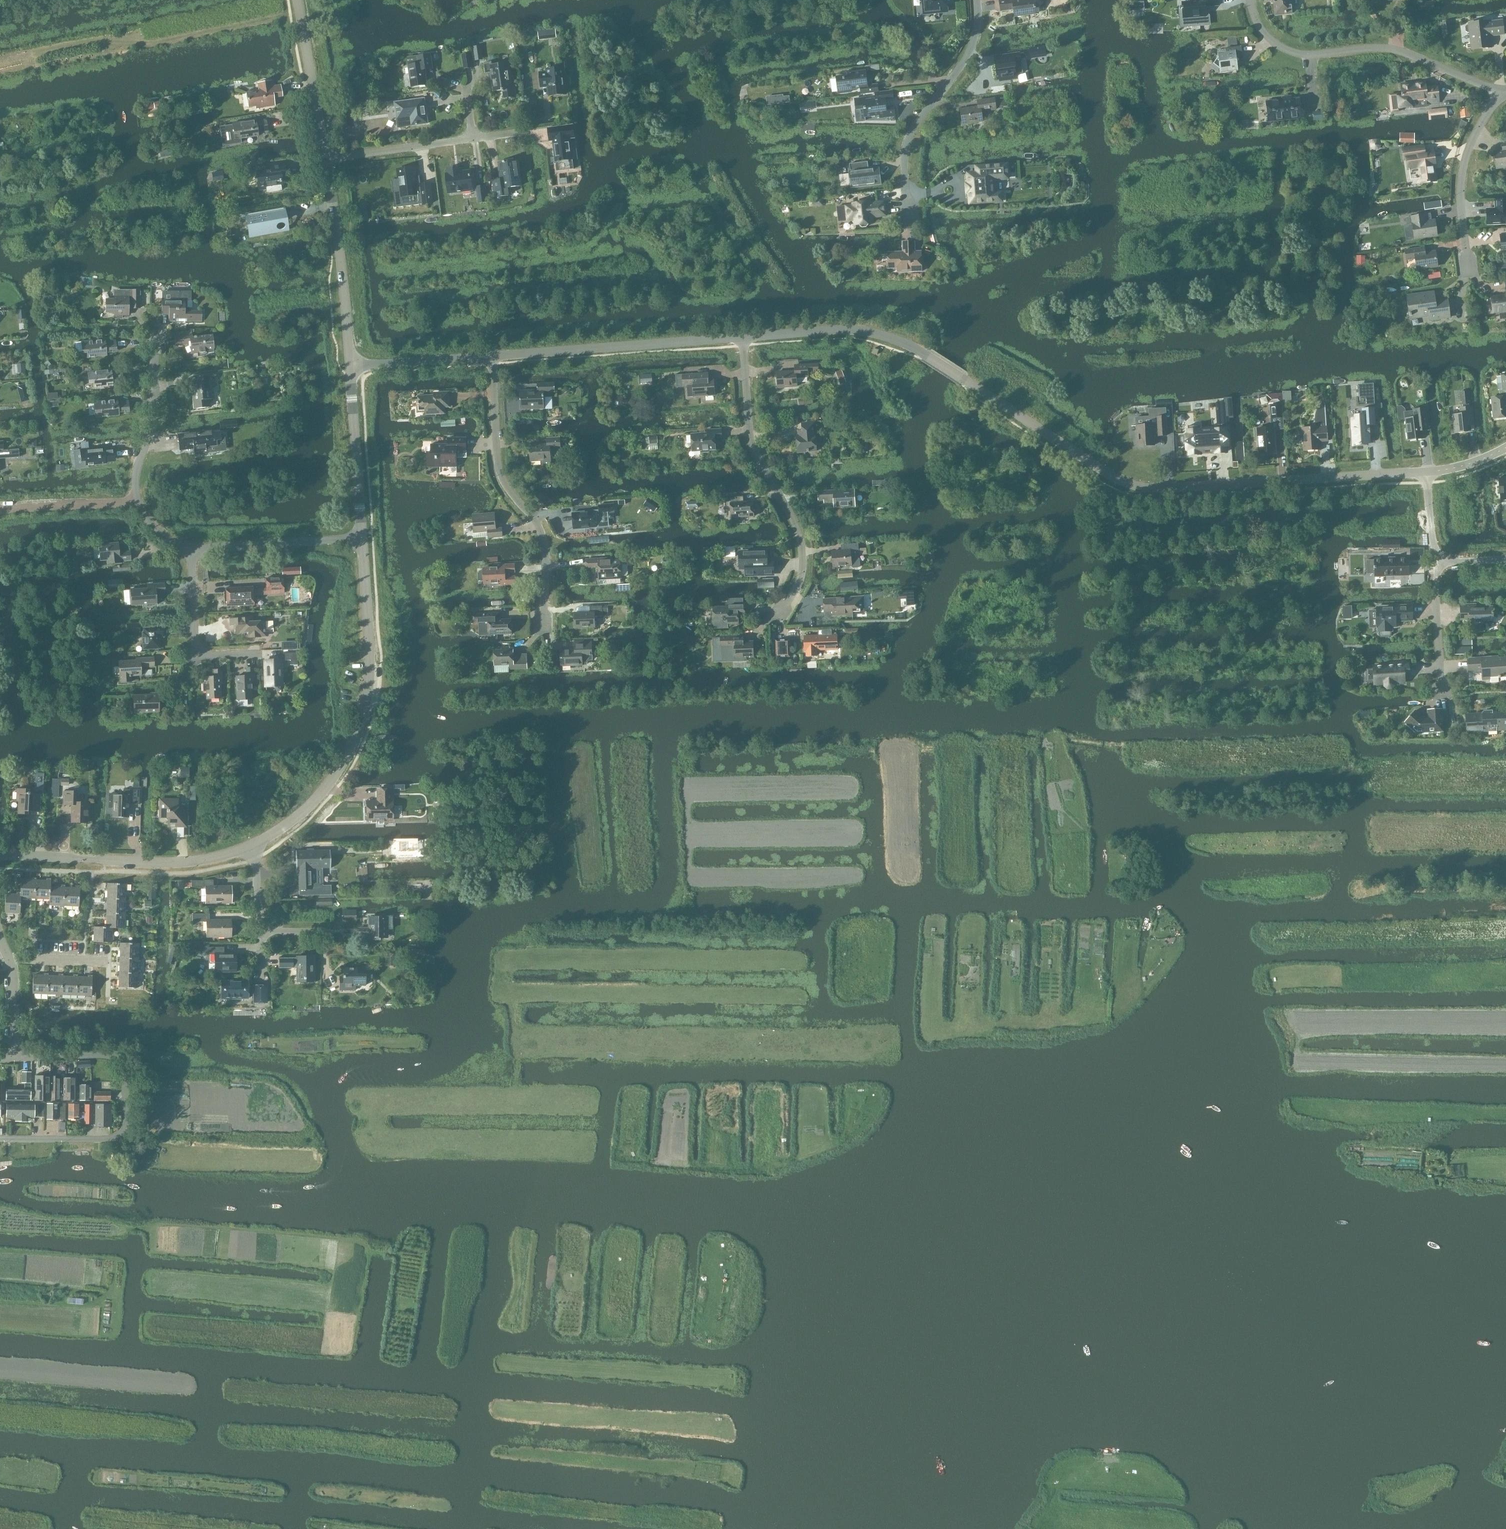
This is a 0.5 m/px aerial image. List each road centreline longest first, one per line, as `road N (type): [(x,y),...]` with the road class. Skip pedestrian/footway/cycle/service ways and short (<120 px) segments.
road 1 (residential): [(0,854),(210,860),(256,846),(308,808),(338,767),(368,693),(361,537)]
road 2 (residential): [(965,382),(1137,487),(1426,472)]
road 3 (residential): [(777,621),(801,577),(803,552),(752,442),(743,336)]
road 4 (residential): [(0,1139),(112,1138),(125,1124),(125,1073),(115,1057),(14,1059)]
road 5 (residential): [(1500,92),(1391,49),(1311,54),(1282,47),(1263,32),(1250,0)]
road 6 (residential): [(544,627),(545,548),(502,479),(491,357)]
road 7 (residential): [(491,357),(743,336)]
road 8 (residential): [(912,223),(907,140),(963,65),(977,0)]
road 9 (residential): [(350,366),(325,161)]
road 10 (residential): [(1468,272),(1461,176),(1500,92)]
road 11 (residential): [(743,336),(855,329),(923,353)]
road 12 (residential): [(361,537),(350,366)]
road 13 (residential): [(192,549),(361,537)]
road 14 (residential): [(325,161),(299,0)]
road 15 (residential): [(137,499),(137,472),(154,419),(155,340)]
road 16 (residential): [(325,161),(473,139)]
road 17 (residential): [(350,366),(491,357)]
road 18 (residential): [(137,499),(0,508)]
road 19 (residential): [(1443,692),(1437,561)]

